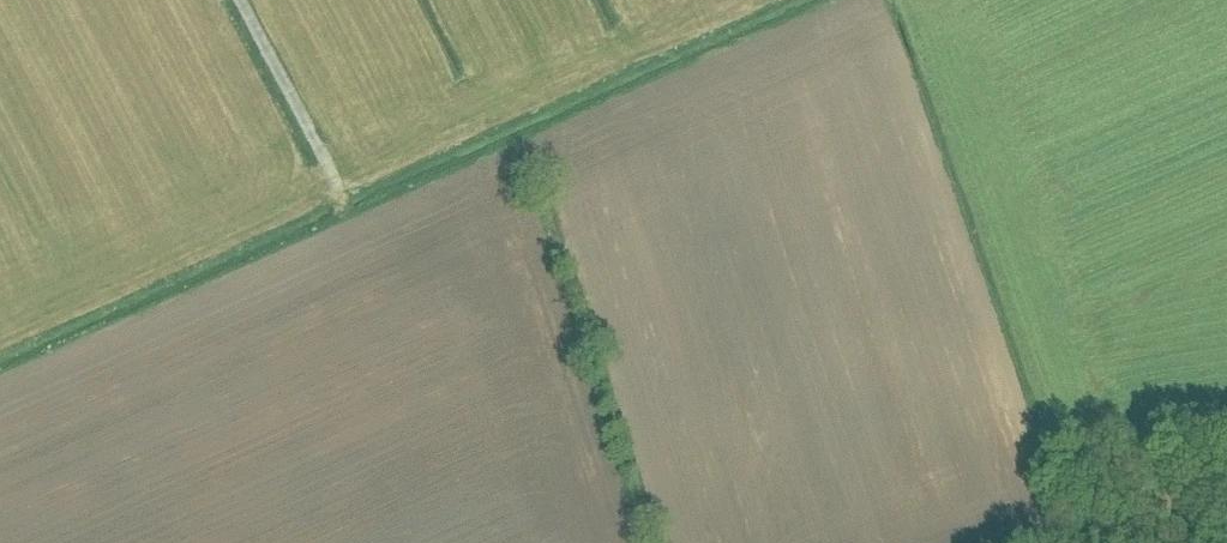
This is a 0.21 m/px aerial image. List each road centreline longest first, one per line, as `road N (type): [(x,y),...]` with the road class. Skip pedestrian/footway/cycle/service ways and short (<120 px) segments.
road 1 (track): [(232,0),(355,223)]

